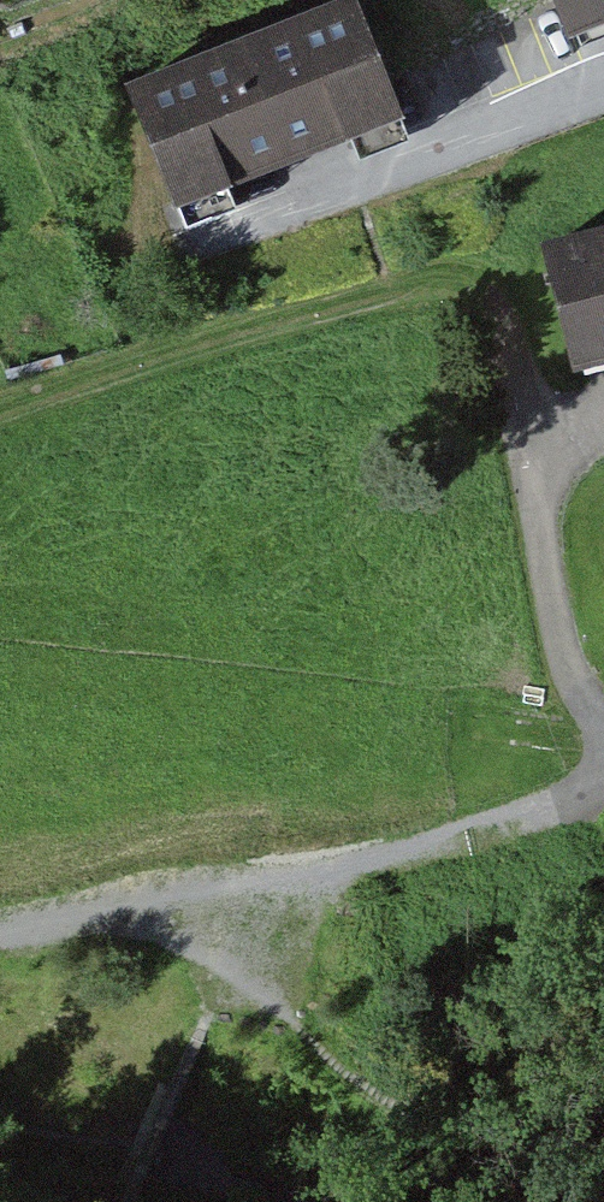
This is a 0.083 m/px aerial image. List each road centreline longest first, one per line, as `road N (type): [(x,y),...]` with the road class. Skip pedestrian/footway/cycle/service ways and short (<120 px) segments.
road 1 (track): [(542,481),(526,401),(476,275),(253,332),(0,413)]
road 2 (track): [(603,778),(526,814),(341,867),(152,908)]
road 3 (residential): [(603,93),(211,236)]
road 4 (track): [(0,942),(152,908),(281,1013)]

